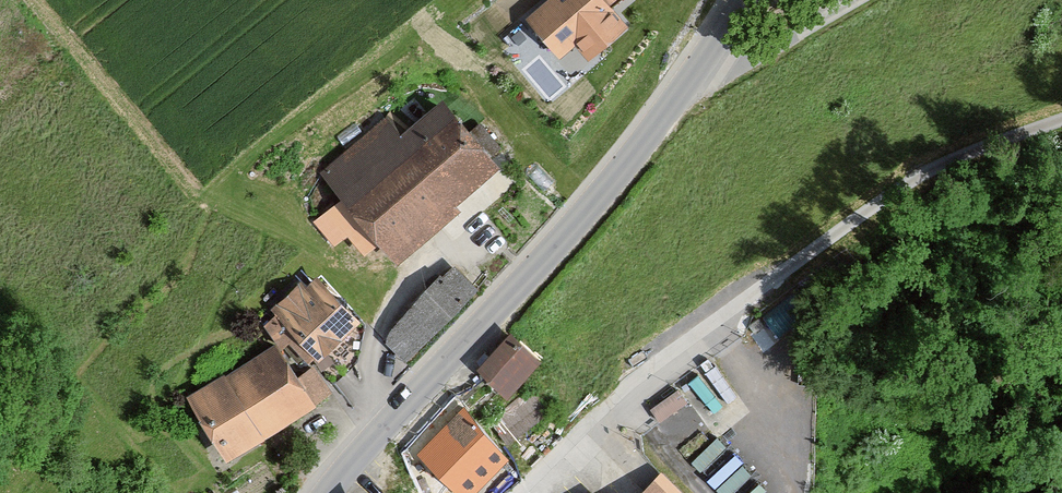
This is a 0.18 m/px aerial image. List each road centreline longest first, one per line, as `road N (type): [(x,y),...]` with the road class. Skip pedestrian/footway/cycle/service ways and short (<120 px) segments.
road 1 (tertiary): [(743,0),(637,145),(522,279),(317,492)]
road 2 (track): [(1061,120),(925,173),(778,276)]

